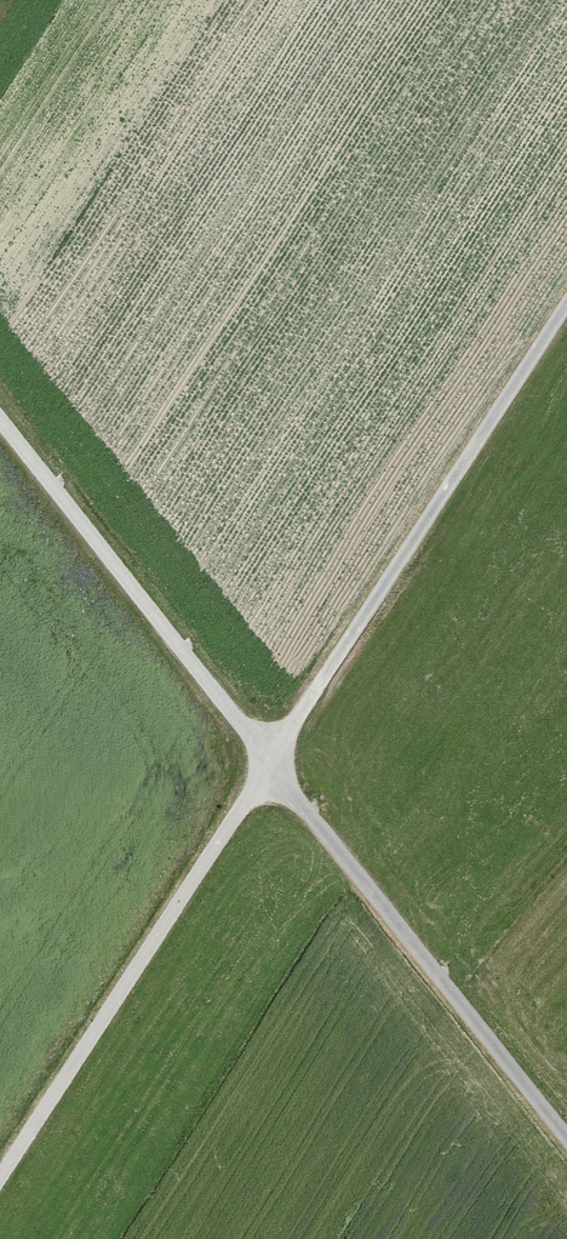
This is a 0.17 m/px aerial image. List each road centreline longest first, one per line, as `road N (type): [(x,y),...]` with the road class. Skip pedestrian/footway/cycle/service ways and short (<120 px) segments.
road 1 (track): [(0,1174),(566,292)]
road 2 (track): [(566,1131),(271,754)]
road 3 (track): [(0,411),(271,754)]

